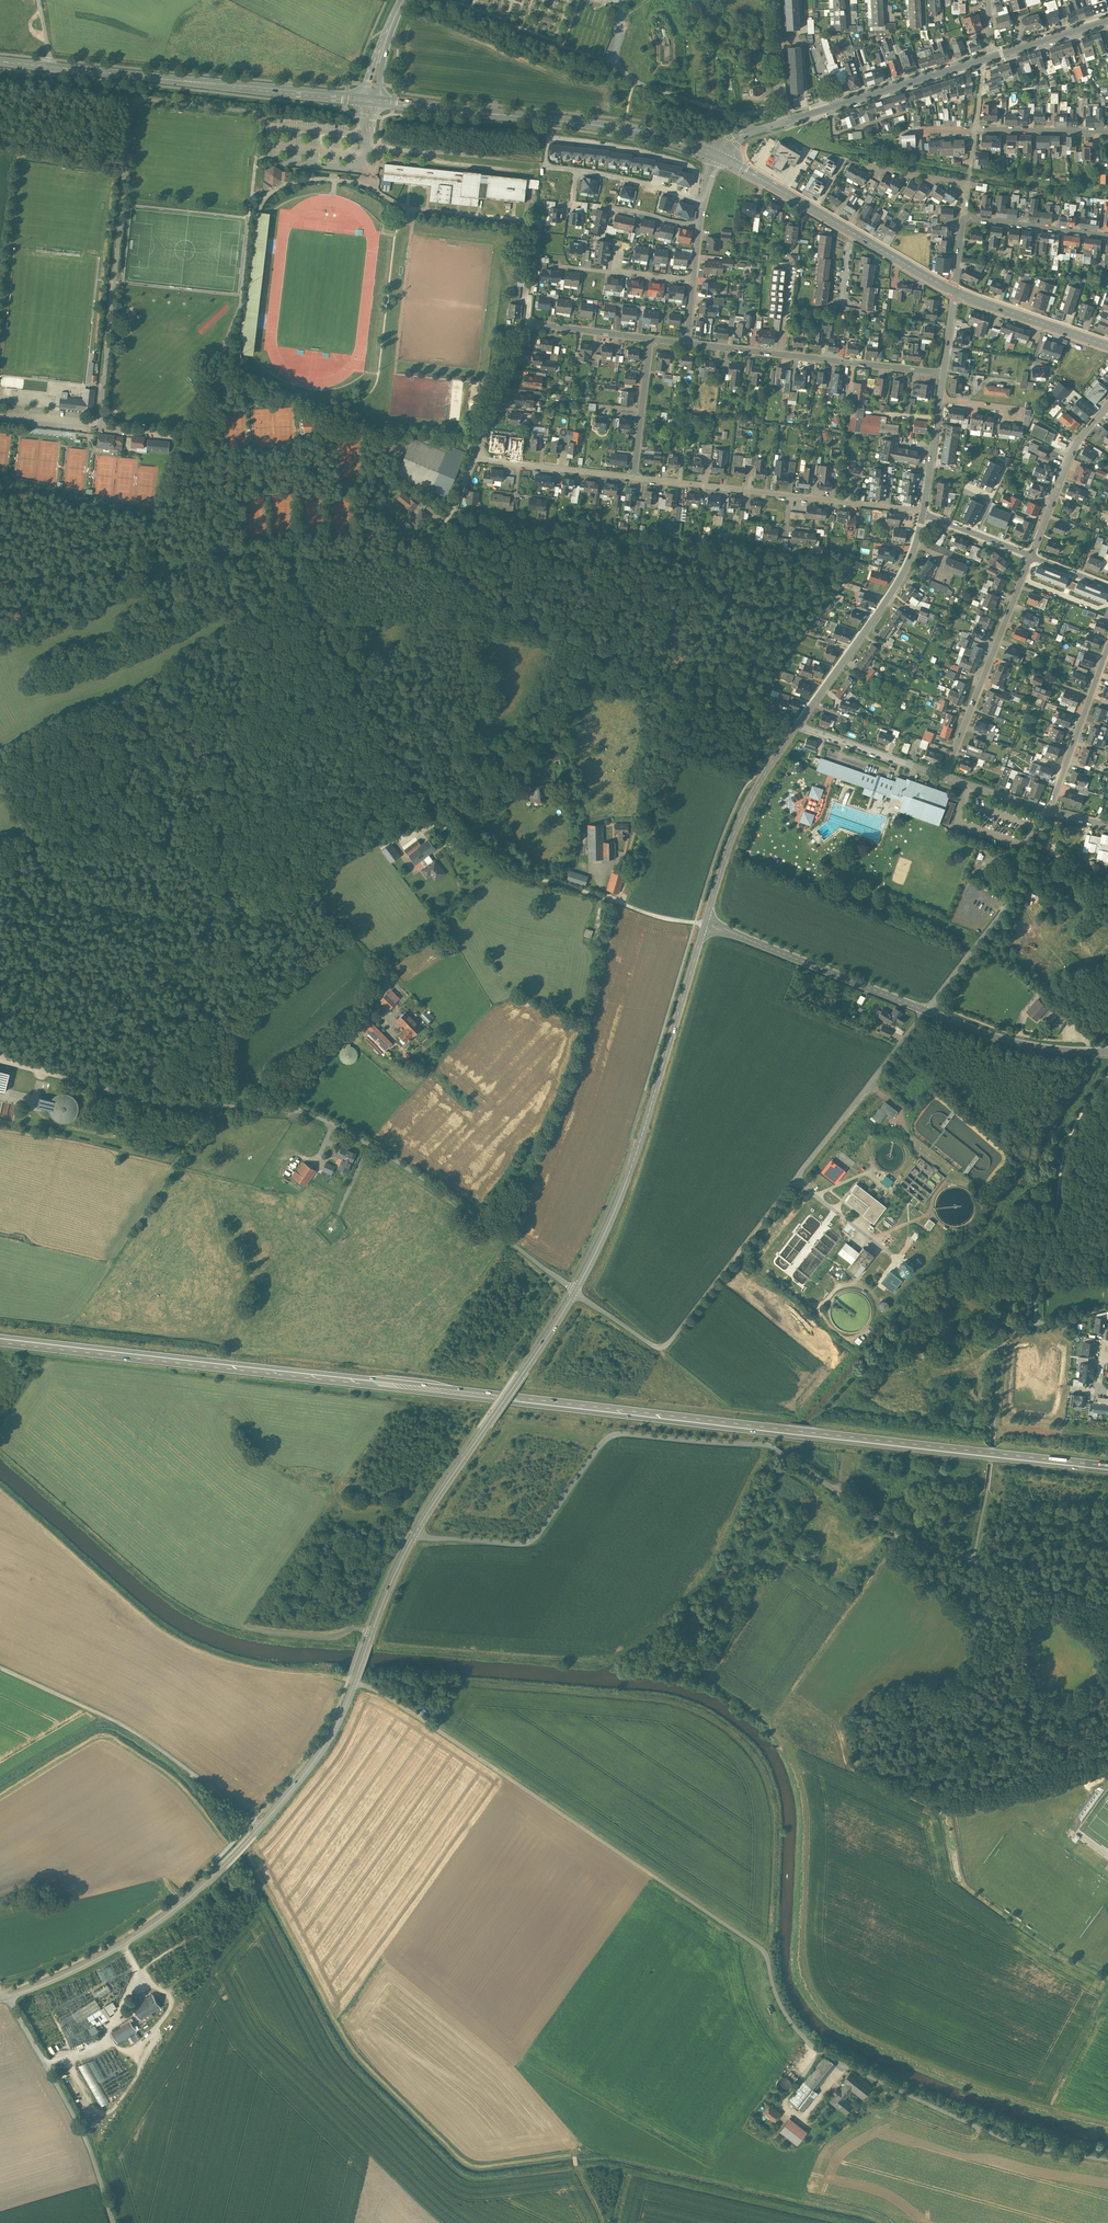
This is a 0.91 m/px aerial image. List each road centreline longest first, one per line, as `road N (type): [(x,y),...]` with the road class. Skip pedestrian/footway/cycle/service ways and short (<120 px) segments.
road 1 (trunk): [(1107,1465),(0,1336)]
road 2 (trunk): [(0,1343),(1107,1471)]
road 3 (unclassified): [(415,1533),(534,1539),(601,1443),(619,1433),(763,1444),(899,1534),(1107,1599)]
road 4 (unclassified): [(574,1291),(436,1186),(358,1136),(298,1111),(163,1100),(1,1061)]
road 5 (unclassified): [(355,1682),(387,1694),(766,1950),(790,2017),(834,2058)]
road 6 (track): [(0,583),(126,555),(397,556),(433,559),(521,610)]
road 7 (unclassified): [(574,1291),(646,1342),(665,1346),(925,1010)]
road 8 (tertiary): [(7,1997),(123,1944),(229,1860),(321,1750),(355,1682)]
road 9 (track): [(50,874),(73,897),(111,908),(237,914),(308,884),(399,827),(439,821)]
road 10 (tertiary): [(574,1291),(629,1171),(705,922)]
road 11 (tertiary): [(717,156),(597,125),(372,101)]
road 12 (secondary): [(372,101),(50,66)]
road 13 (track): [(443,824),(306,603),(287,553)]
road 14 (track): [(0,1666),(146,1739),(261,1825)]
road 15 (track): [(521,610),(636,667),(798,724)]
road 16 (unclassified): [(1107,2159),(1005,2138),(834,2058)]
road 17 (residential): [(633,477),(923,512)]
road 18 (tertiary): [(415,1533),(574,1291)]
road 19 (tertiary): [(954,291),(717,156)]
road 20 (residential): [(686,343),(943,373)]
road 21 (unclassified): [(7,1997),(82,2134),(111,2222)]
road 22 (tertiary): [(798,724),(900,580),(923,512)]
road 23 (residential): [(944,777),(1031,554)]
road 24 (unclassified): [(705,922),(925,1010)]
road 25 (residential): [(925,1010),(1013,899),(1049,811)]
road 26 (track): [(692,688),(627,901)]
road 27 (track): [(774,1717),(899,1534)]
road 28 (tertiary): [(705,922),(739,820),(798,724)]
road 29 (track): [(306,603),(521,610)]
road 30 (residential): [(954,291),(969,218),(1107,236)]
road 31 (residential): [(694,199),(698,170),(623,147),(548,138),(545,166)]
road 32 (tertiary): [(982,59),(788,120)]
road 33 (track): [(1,1061),(50,874)]
road 34 (residential): [(1049,811),(1107,646)]
road 35 (residential): [(1031,554),(1074,447),(1107,405)]
road 36 (tertiary): [(1107,346),(954,291)]
road 37 (tertiary): [(355,1682),(415,1533)]
road 38 (residential): [(476,456),(633,477)]
road 39 (residential): [(798,724),(944,777)]
road 40 (unclassified): [(925,1010),(989,1036),(1067,1052)]
road 41 (residential): [(476,456),(528,324)]
road 42 (tertiary): [(923,512),(943,373)]
road 43 (residential): [(633,477),(650,338)]
road 44 (track): [(137,100),(0,77)]
road 45 (track): [(373,1629),(351,1625),(328,1638),(244,1627)]
road 46 (residential): [(1107,132),(975,129)]
road 47 (track): [(607,653),(546,724),(547,762)]
road 48 (residential): [(528,324),(542,195)]
road 49 (track): [(235,550),(219,463),(186,439)]
road 50 (residential): [(528,324),(650,338)]
road 51 (residential): [(694,199),(576,170)]
road 52 (residential): [(788,120),(774,0)]
road 53 (tertiary): [(1107,21),(992,56)]

